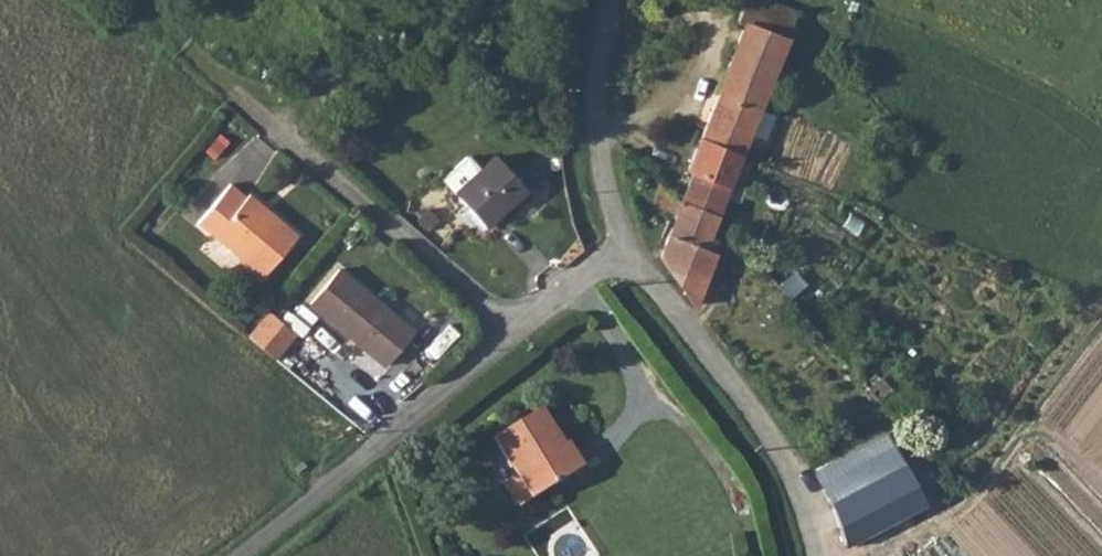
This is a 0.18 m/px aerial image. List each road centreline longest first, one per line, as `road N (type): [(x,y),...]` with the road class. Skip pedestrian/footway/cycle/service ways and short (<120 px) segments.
road 1 (track): [(509,338),(175,46),(135,0)]
road 2 (unclassified): [(243,555),(594,268),(627,253)]
road 3 (unclassified): [(627,253),(789,463),(815,555)]
road 4 (unclassified): [(627,253),(597,144),(609,0)]

